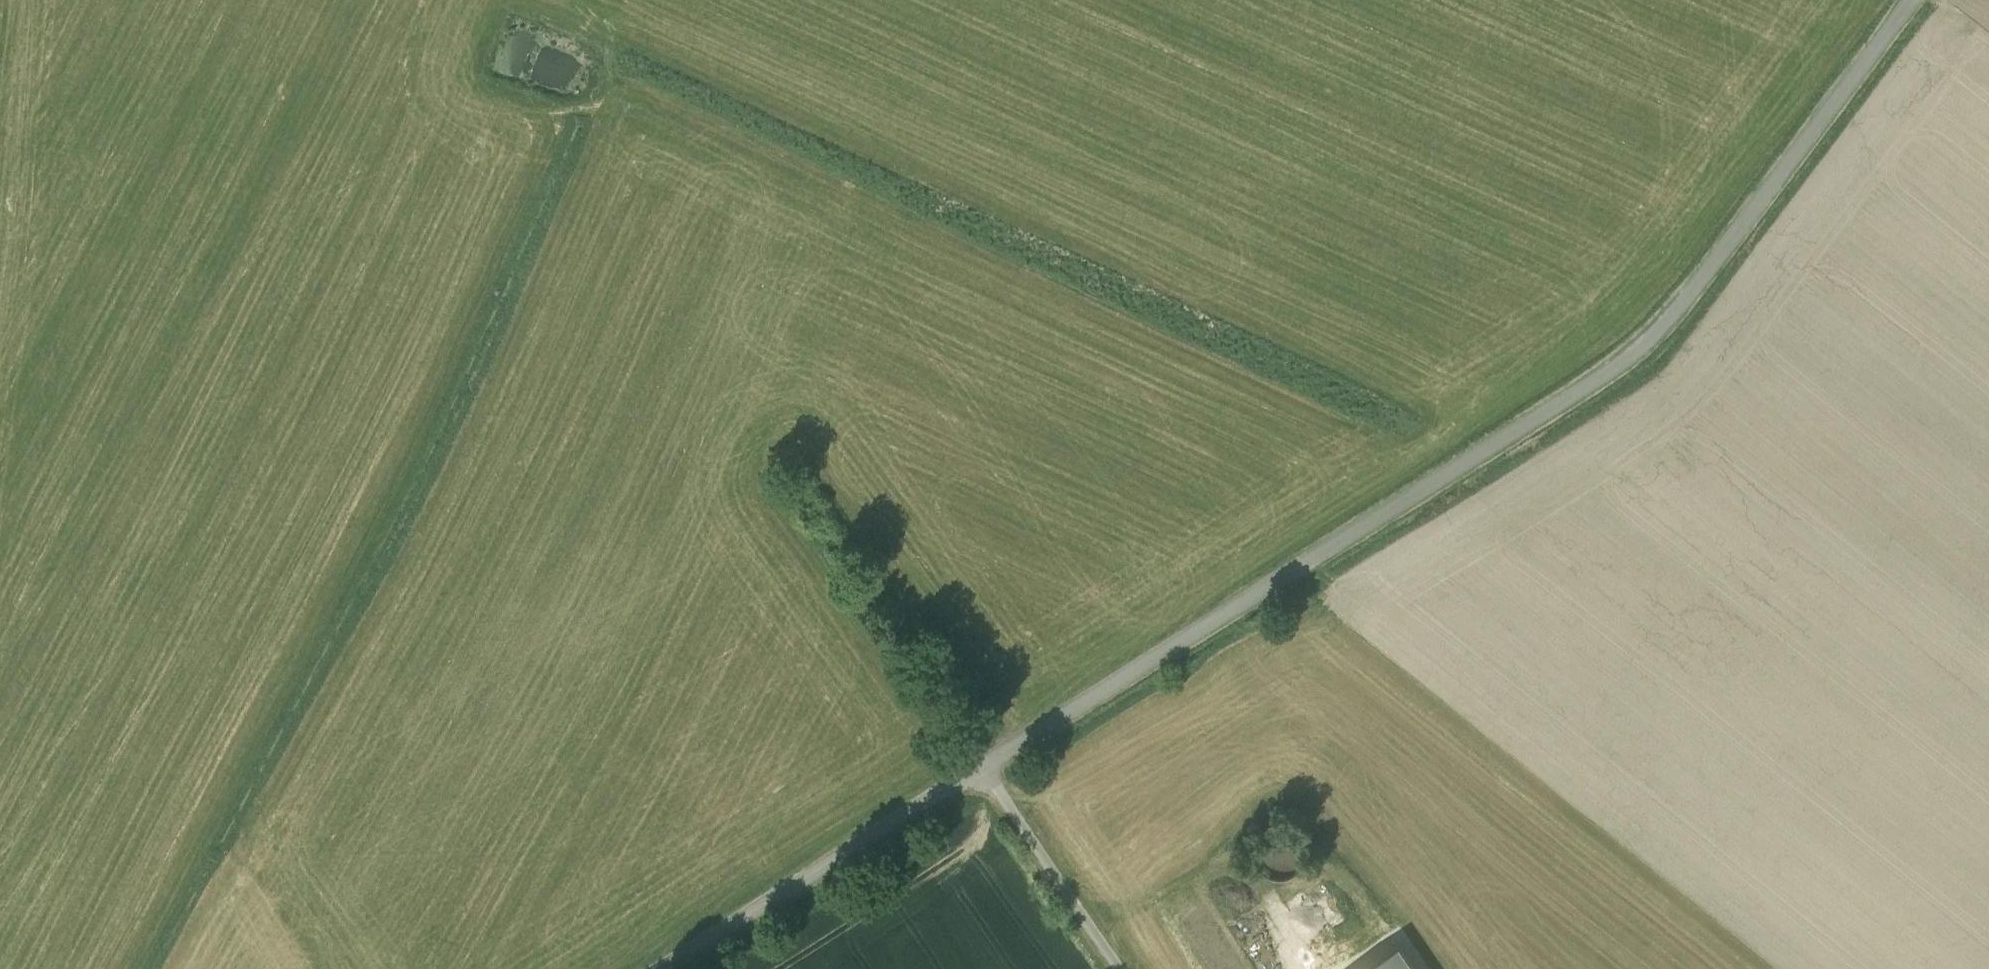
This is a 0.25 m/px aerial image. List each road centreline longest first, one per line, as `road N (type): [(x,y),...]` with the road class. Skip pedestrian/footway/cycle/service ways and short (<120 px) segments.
road 1 (unclassified): [(987,755),(1612,359),(1668,310),(1908,0)]
road 2 (unclassified): [(648,968),(987,755)]
road 3 (unclassified): [(987,755),(1134,968)]

